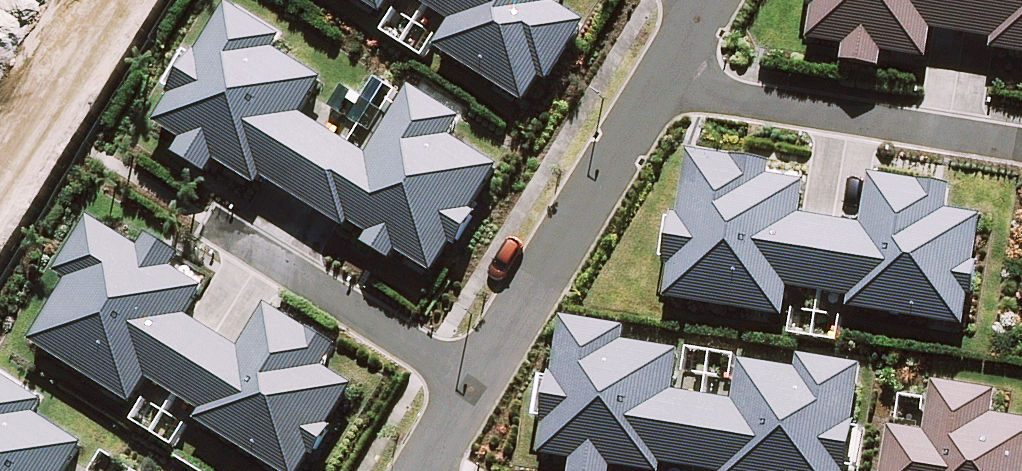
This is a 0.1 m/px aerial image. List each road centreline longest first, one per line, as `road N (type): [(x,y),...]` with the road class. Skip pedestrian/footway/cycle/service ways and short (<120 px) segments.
road 1 (residential): [(653,88),(1021,147)]
road 2 (residential): [(653,88),(472,384)]
road 3 (residential): [(206,222),(472,384)]

